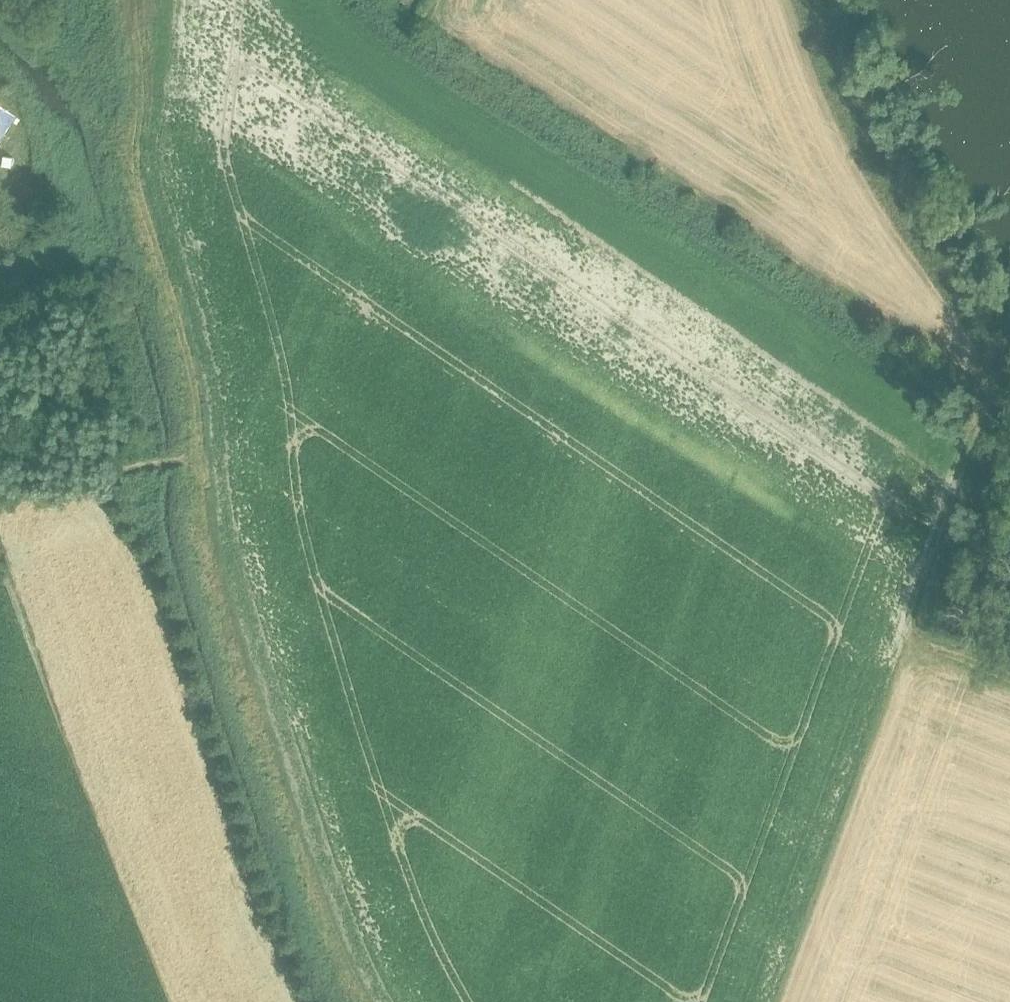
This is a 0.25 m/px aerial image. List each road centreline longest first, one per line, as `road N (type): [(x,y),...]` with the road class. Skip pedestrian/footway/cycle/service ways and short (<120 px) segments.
road 1 (track): [(1009,674),(923,635),(911,620),(962,466),(962,448),(948,424),(748,277),(445,86),(331,0)]

